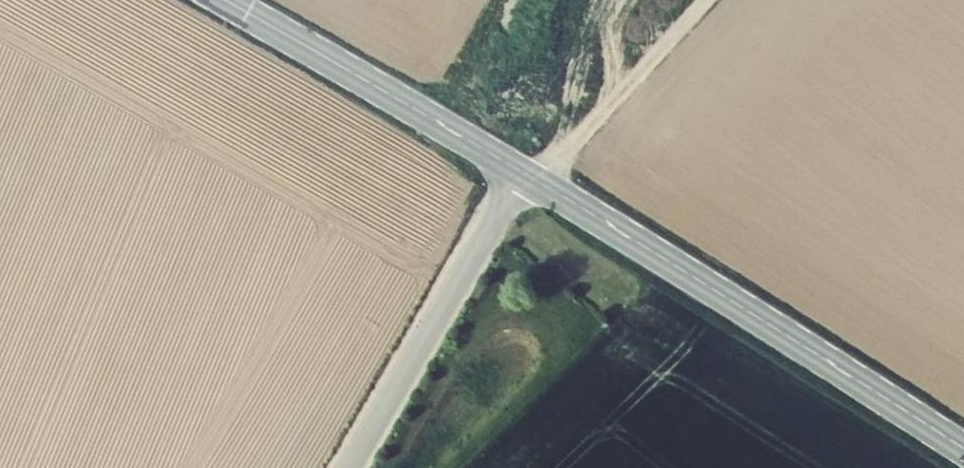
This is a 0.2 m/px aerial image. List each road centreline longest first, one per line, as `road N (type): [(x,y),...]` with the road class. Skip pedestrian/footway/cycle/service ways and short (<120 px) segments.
road 1 (tertiary): [(963,450),(522,172)]
road 2 (tertiary): [(224,0),(522,172)]
road 3 (unclassified): [(522,172),(351,467)]
road 4 (track): [(707,0),(543,184)]

